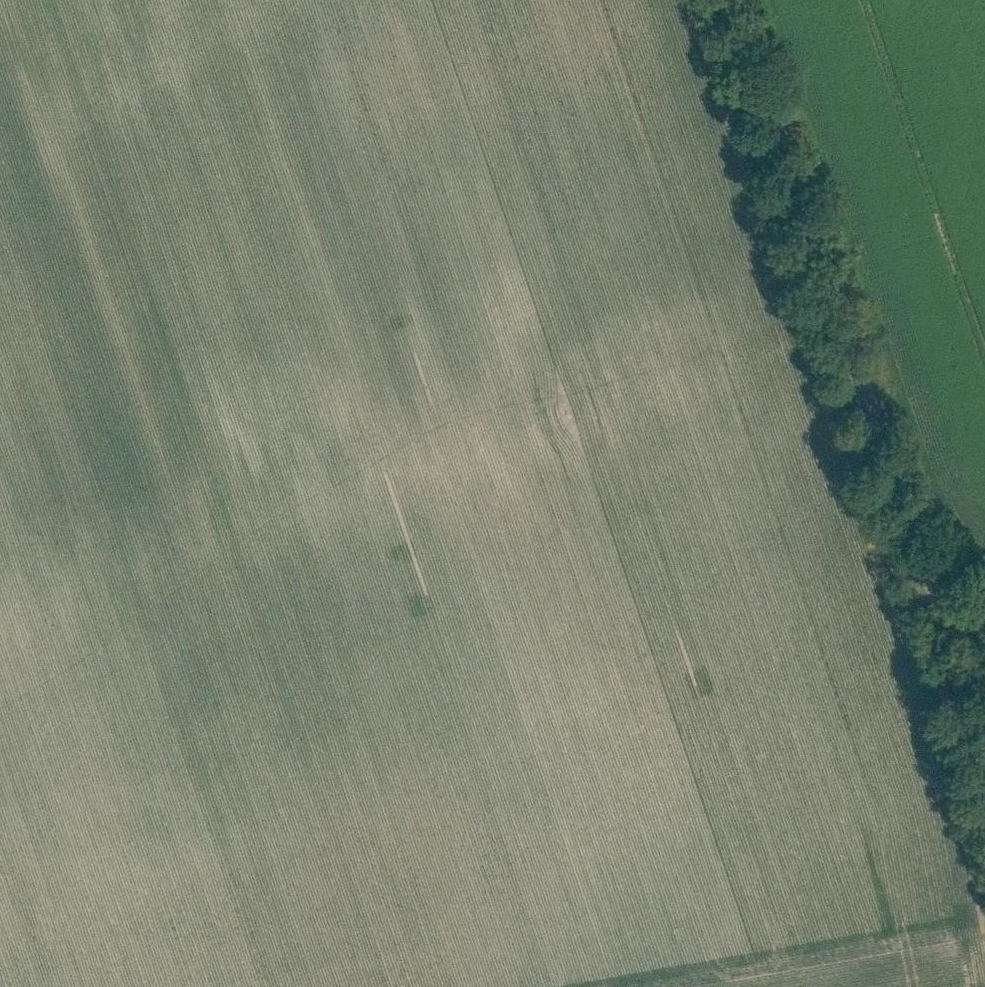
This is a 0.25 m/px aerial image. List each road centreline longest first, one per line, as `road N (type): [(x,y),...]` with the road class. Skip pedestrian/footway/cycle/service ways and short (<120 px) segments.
road 1 (unclassified): [(736,0),(917,544)]
road 2 (unclassified): [(984,741),(917,544)]

